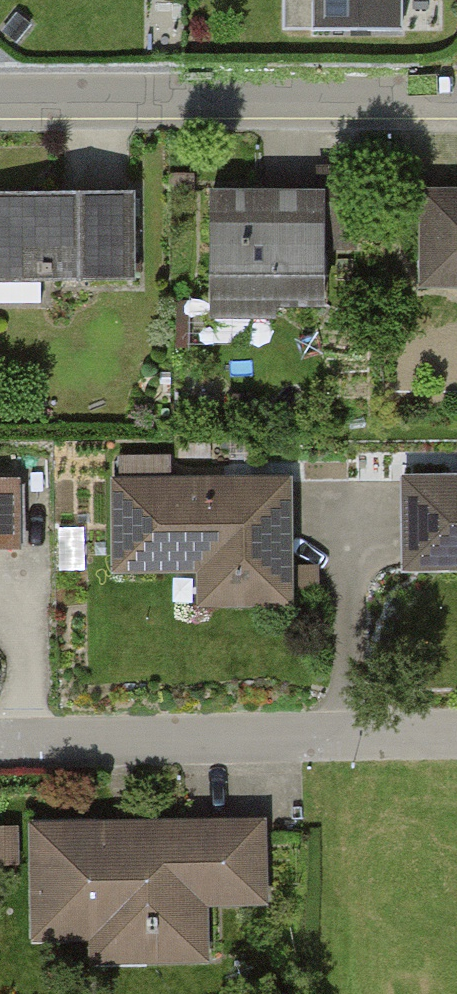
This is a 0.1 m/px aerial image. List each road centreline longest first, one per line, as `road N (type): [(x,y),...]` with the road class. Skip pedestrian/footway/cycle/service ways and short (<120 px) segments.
road 1 (residential): [(0,746),(456,730)]
road 2 (unclassified): [(0,102),(456,98)]

